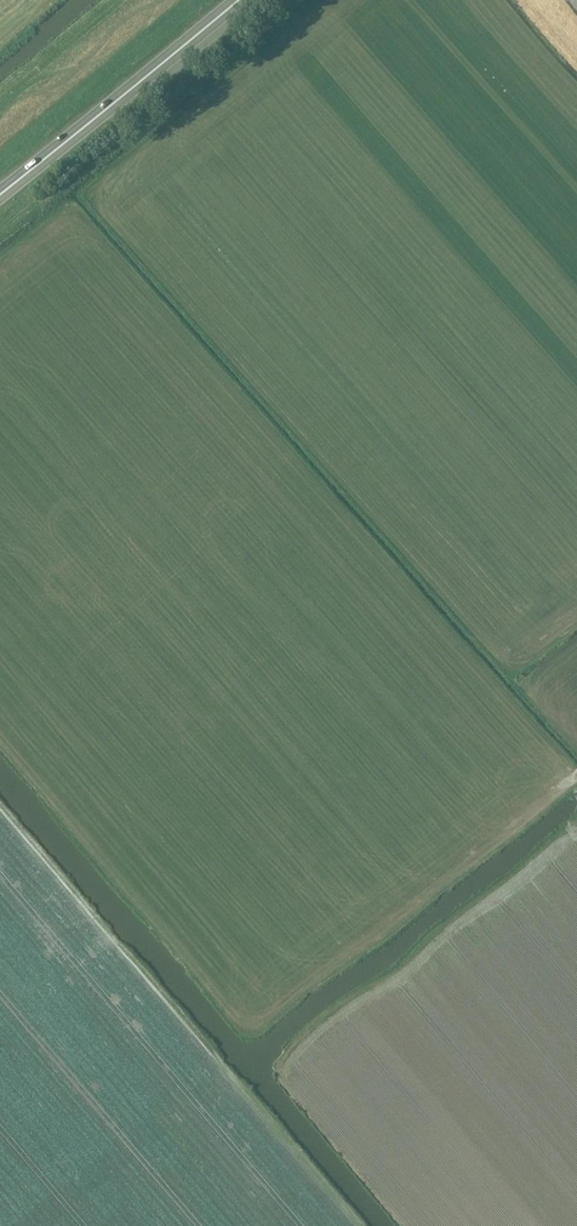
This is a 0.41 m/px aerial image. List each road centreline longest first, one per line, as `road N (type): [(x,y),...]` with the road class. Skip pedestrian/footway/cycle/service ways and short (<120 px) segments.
road 1 (trunk): [(0,192),(238,0)]

